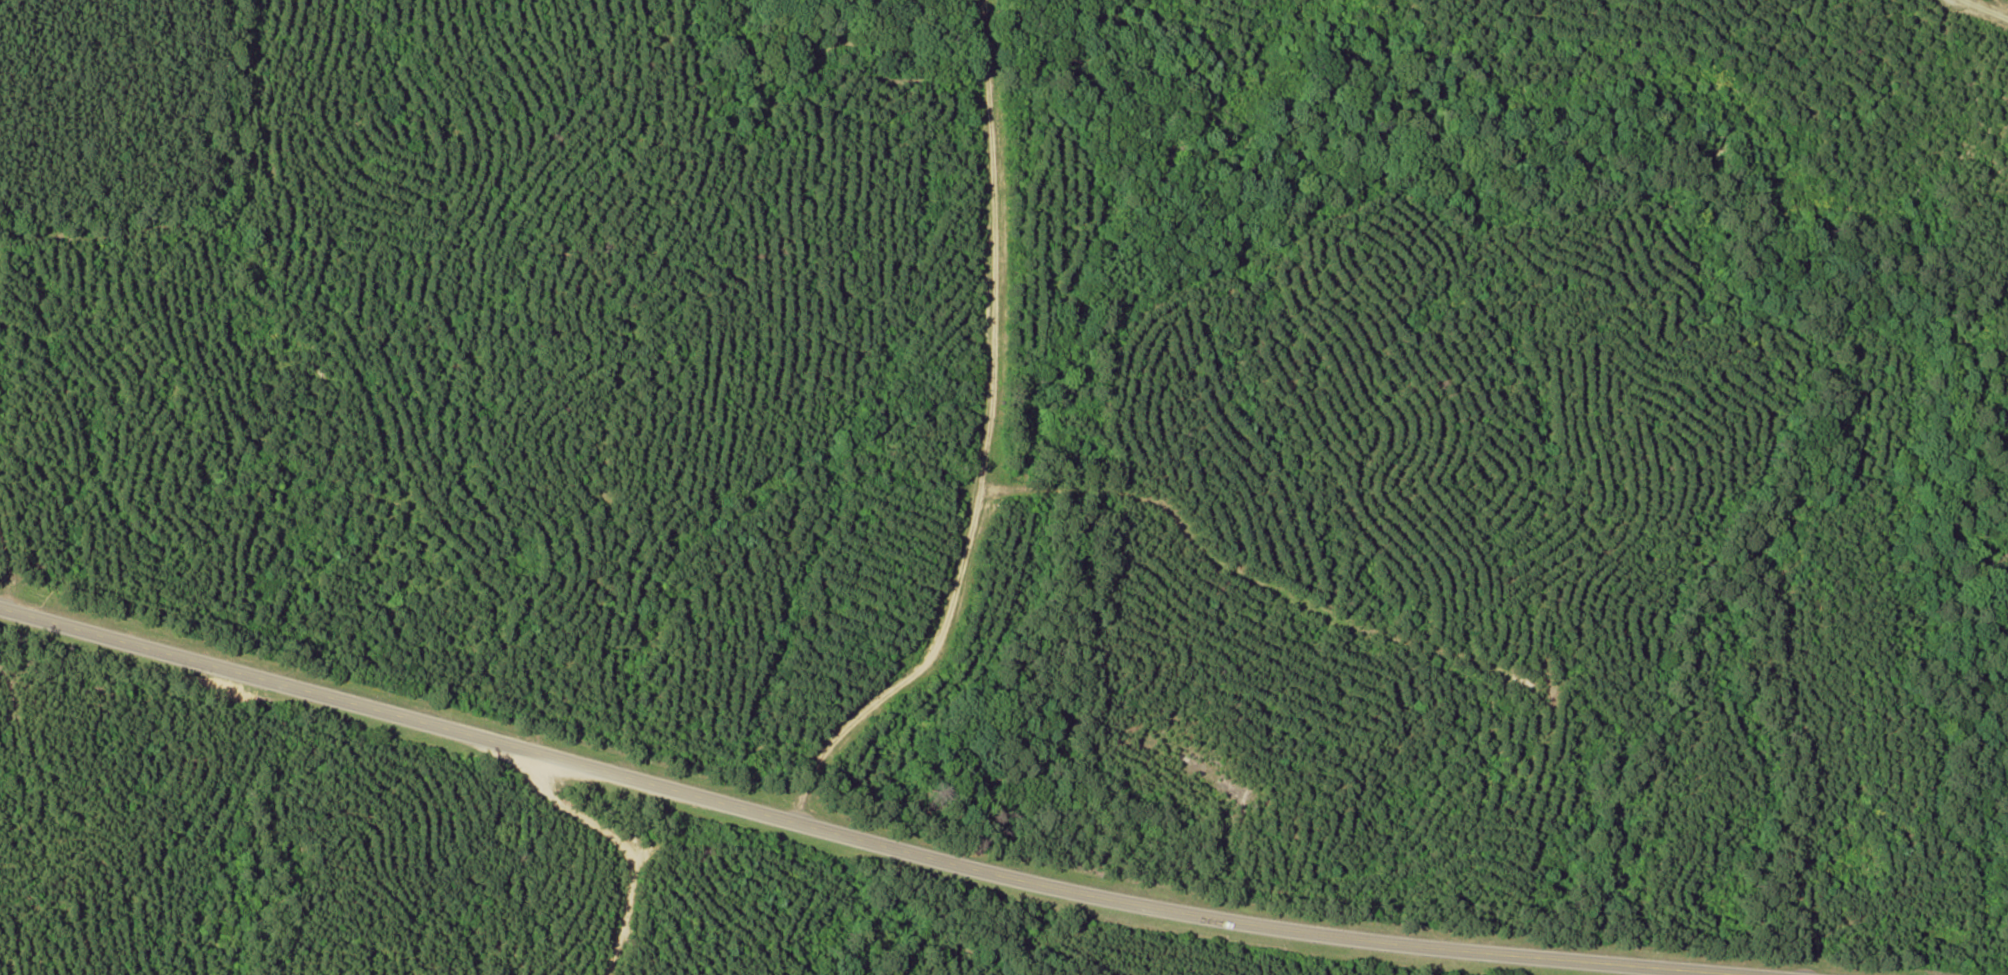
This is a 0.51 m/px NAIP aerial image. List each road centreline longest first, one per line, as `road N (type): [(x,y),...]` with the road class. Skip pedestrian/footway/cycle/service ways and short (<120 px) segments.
road 1 (tertiary): [(0,606),(1080,891),(1383,940),(1772,974)]

